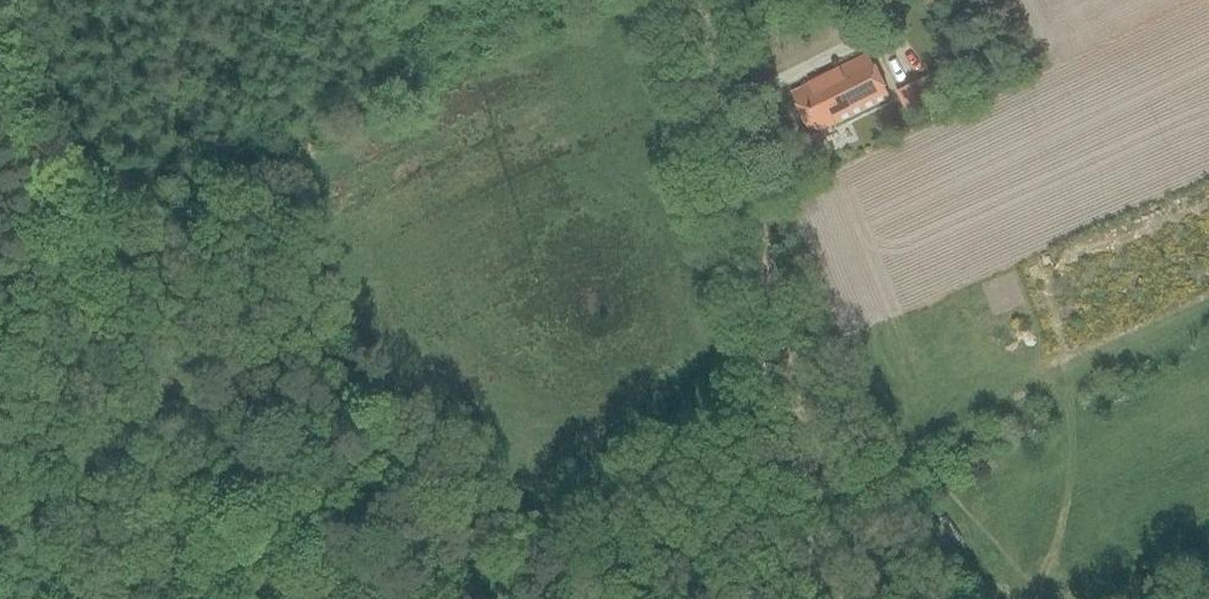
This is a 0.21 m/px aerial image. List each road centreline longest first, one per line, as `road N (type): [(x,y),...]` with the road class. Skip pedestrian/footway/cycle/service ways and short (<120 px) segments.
road 1 (track): [(799,409),(694,0)]
road 2 (track): [(846,598),(799,409)]

